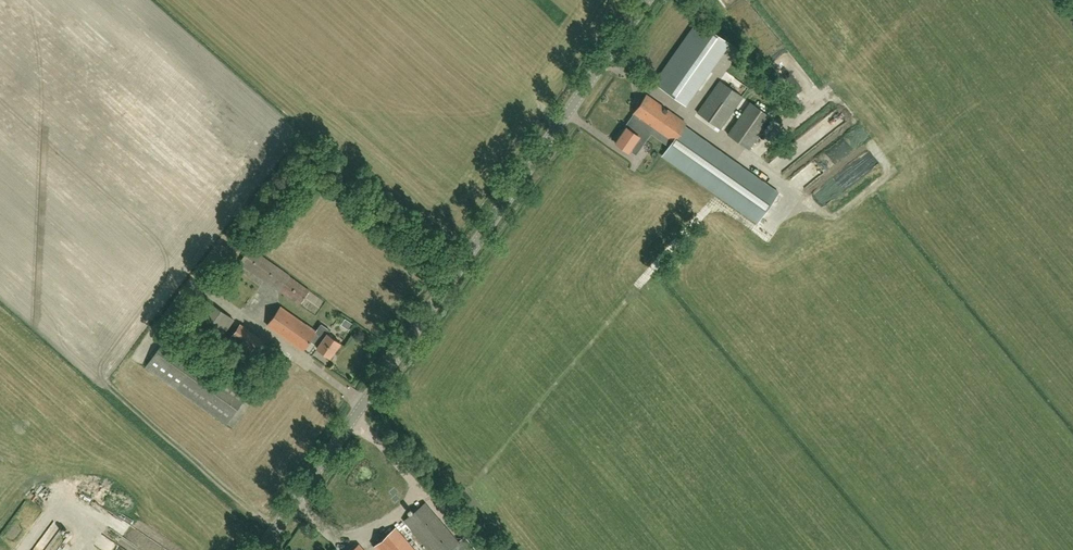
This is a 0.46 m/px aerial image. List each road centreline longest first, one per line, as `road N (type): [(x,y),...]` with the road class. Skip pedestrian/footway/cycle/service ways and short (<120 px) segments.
road 1 (unclassified): [(258,549),(640,0)]

